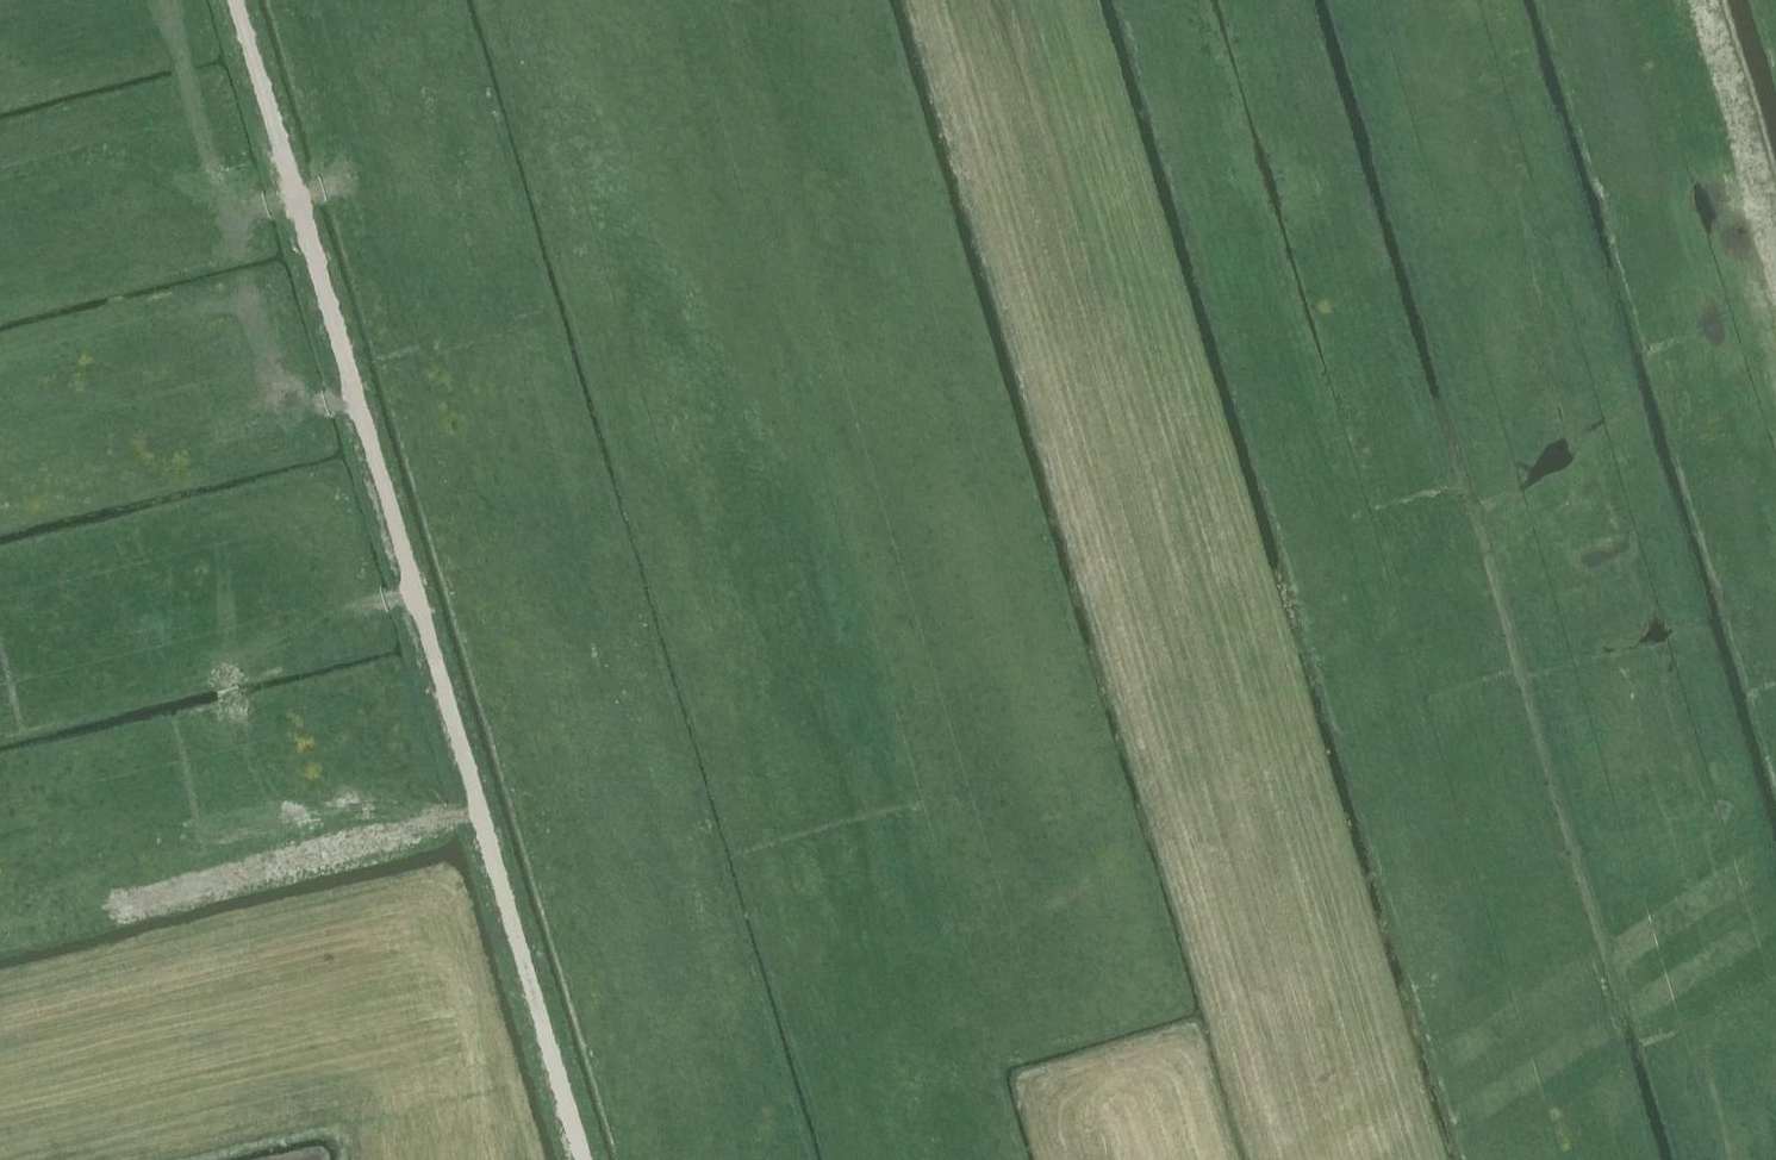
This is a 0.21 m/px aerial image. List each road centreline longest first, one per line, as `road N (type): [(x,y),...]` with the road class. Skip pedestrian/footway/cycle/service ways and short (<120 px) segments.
road 1 (track): [(582,1159),(236,0)]

